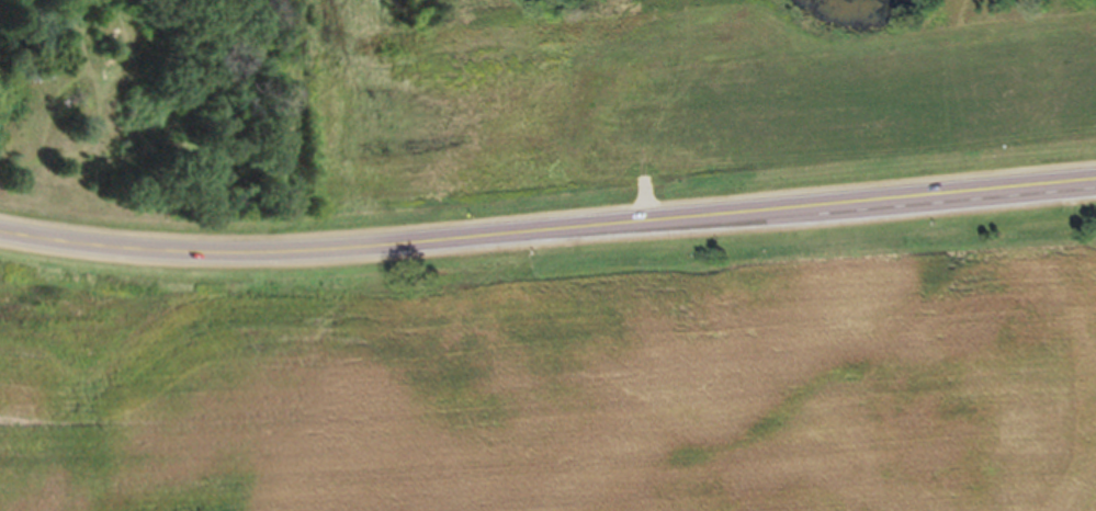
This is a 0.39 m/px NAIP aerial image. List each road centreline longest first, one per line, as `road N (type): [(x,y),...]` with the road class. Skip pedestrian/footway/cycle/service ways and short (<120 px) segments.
road 1 (primary): [(0,234),(163,254),(281,257),(1095,191)]

